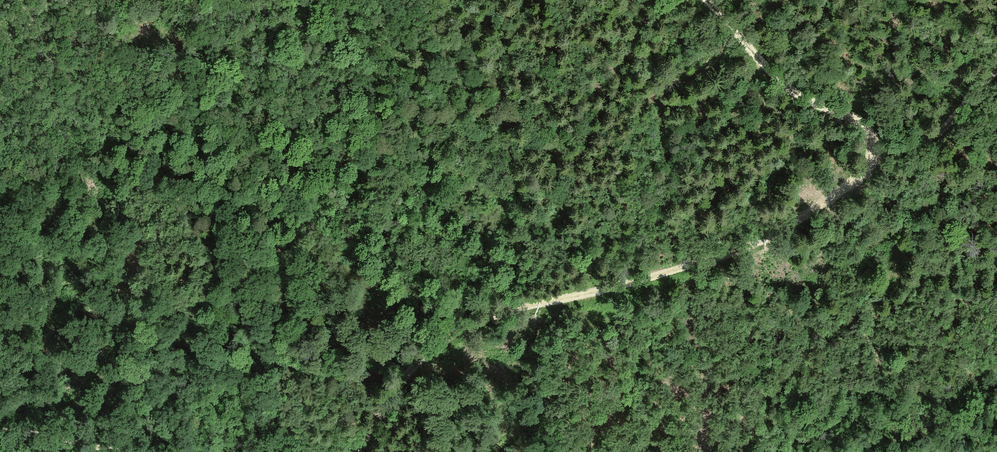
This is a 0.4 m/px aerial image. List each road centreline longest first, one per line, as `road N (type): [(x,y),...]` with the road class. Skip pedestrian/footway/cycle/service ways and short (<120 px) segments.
road 1 (track): [(357,451),(406,374),(464,327),(730,253),(781,233),(864,174),(876,155),(869,128),(806,100),(704,0)]
road 2 (track): [(876,155),(921,144),(996,69)]
road 3 (track): [(0,432),(124,451)]

